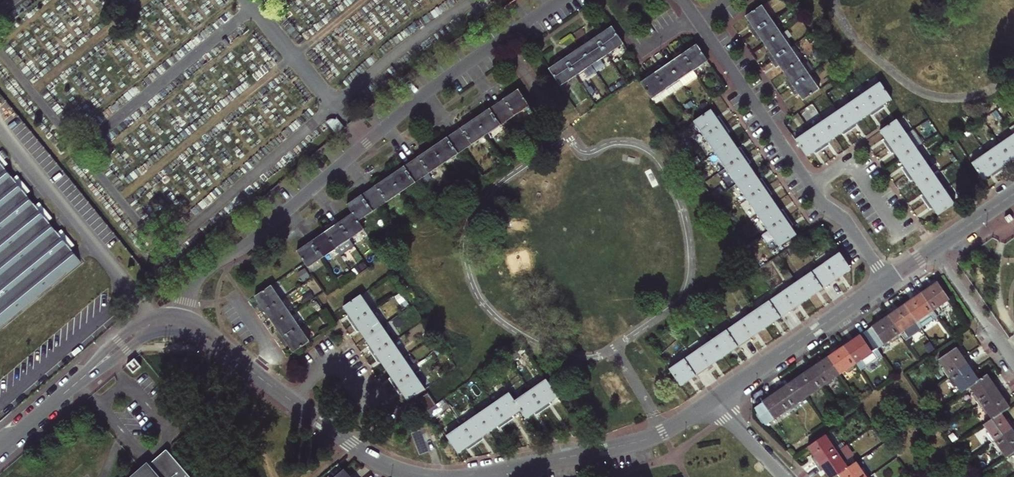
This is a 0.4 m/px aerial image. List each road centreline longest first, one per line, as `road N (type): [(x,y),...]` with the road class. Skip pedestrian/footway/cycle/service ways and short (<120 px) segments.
road 1 (residential): [(504,39),(208,269),(180,325)]
road 2 (residential): [(886,281),(843,219),(822,203),(683,0)]
road 3 (residential): [(180,325),(211,339),(370,457),(424,476)]
road 4 (residential): [(494,473),(638,442),(711,402)]
road 5 (residential): [(180,325),(134,335),(0,448)]
road 6 (residential): [(711,402),(886,281)]
road 7 (residential): [(934,249),(1013,365)]

